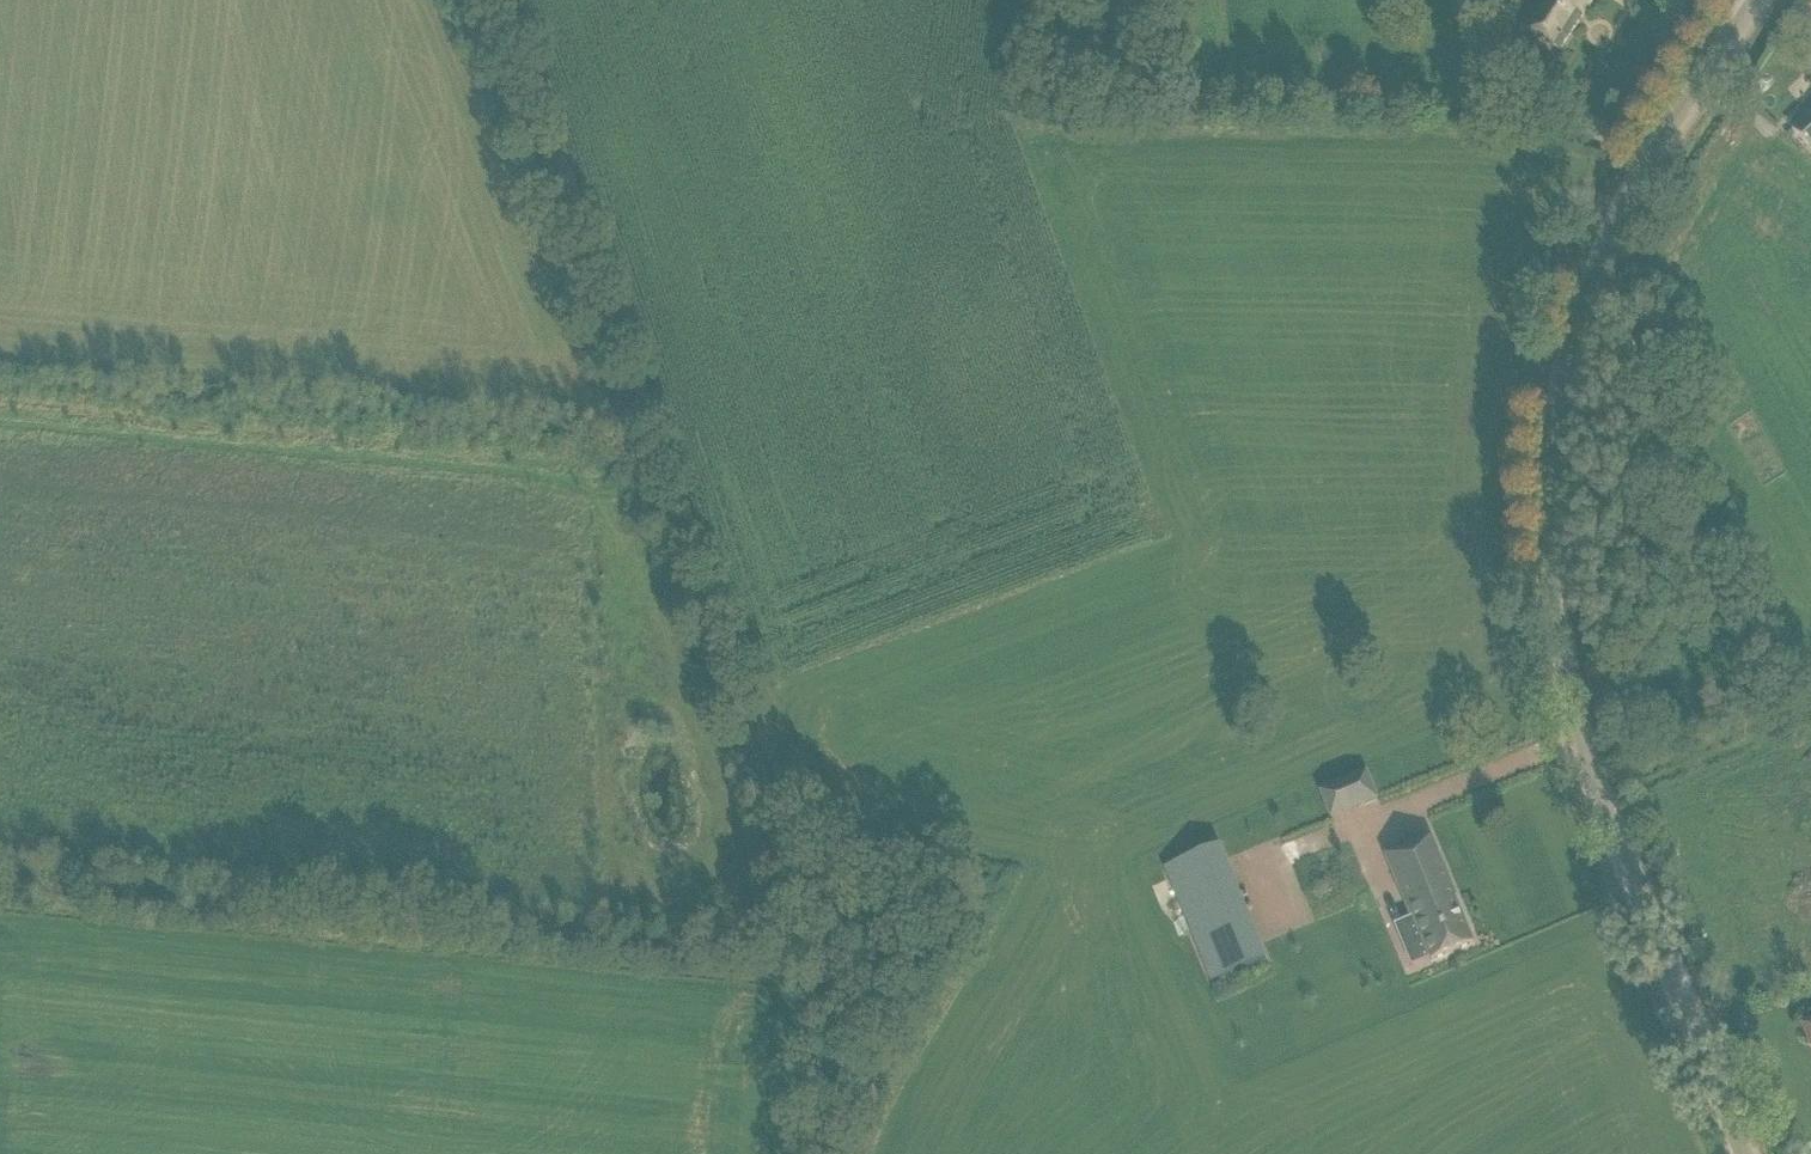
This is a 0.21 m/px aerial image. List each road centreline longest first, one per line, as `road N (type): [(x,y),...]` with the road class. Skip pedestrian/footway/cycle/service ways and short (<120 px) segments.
road 1 (unclassified): [(1734,1153),(1573,721),(1553,614),(1540,475),(1582,283),(1628,177),(1745,0)]

